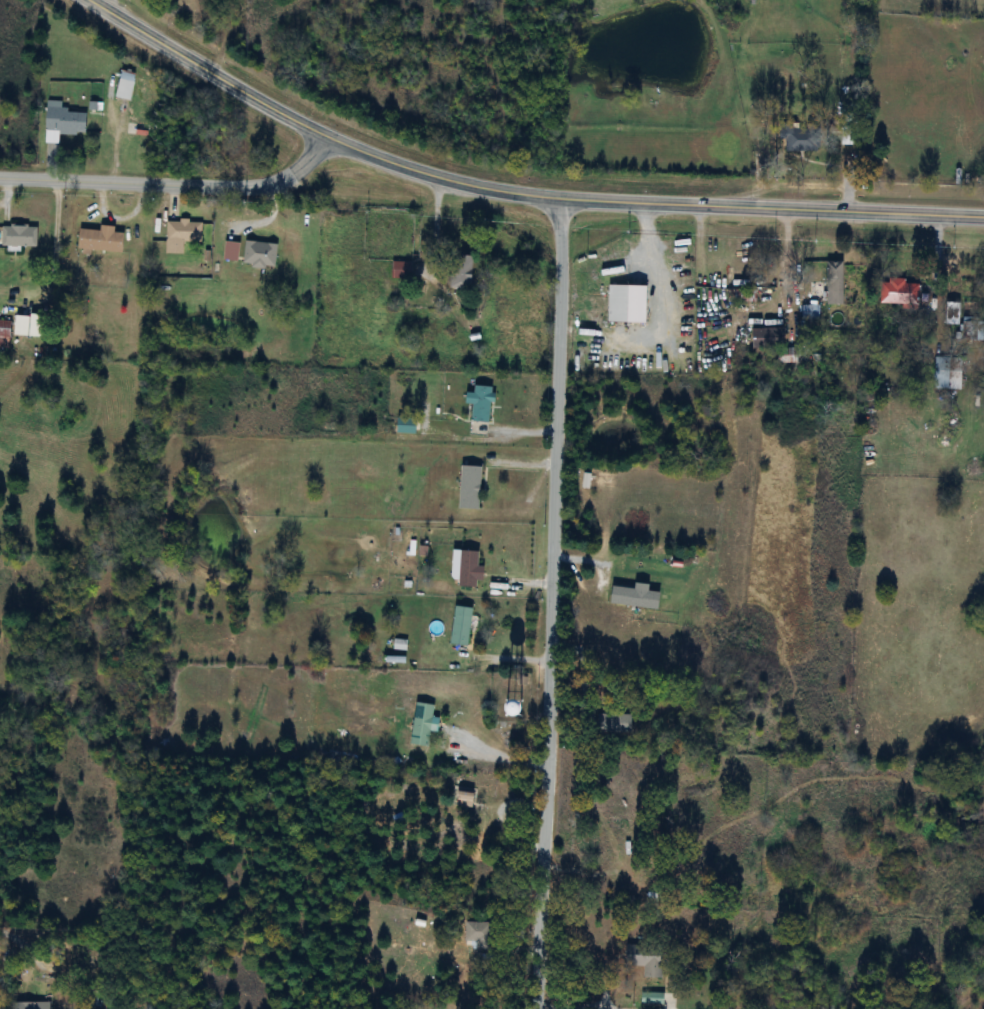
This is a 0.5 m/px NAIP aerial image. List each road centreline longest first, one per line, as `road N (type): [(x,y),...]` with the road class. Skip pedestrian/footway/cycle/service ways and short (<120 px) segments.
road 1 (tertiary): [(95,0),(324,140),(438,178),(564,203),(983,214)]
road 2 (residential): [(540,1008),(564,203)]
road 3 (tertiary): [(324,140),(293,177),(245,190),(0,180)]

